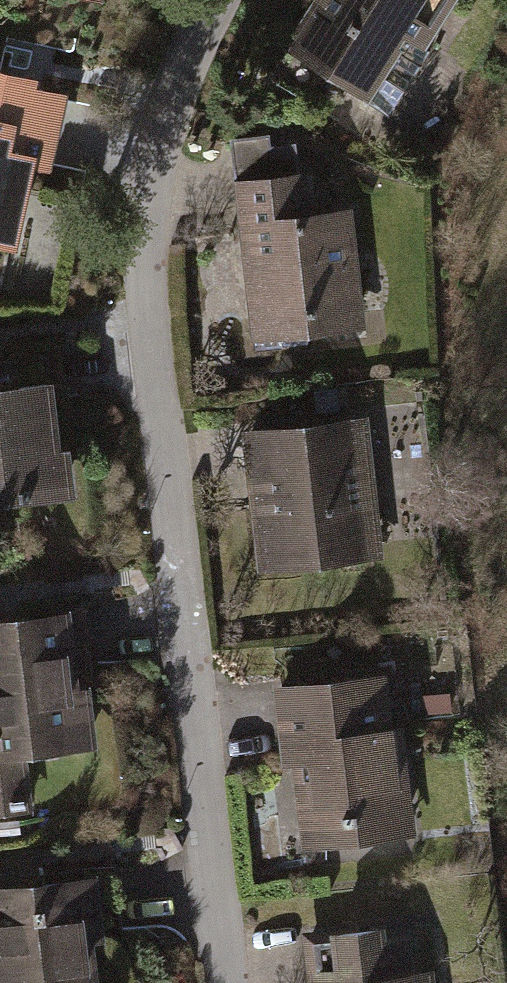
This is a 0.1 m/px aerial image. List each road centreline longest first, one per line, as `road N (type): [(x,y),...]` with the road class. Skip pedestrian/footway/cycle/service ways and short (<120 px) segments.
road 1 (residential): [(227,982),(148,294),(156,198),(179,99),(226,0)]

